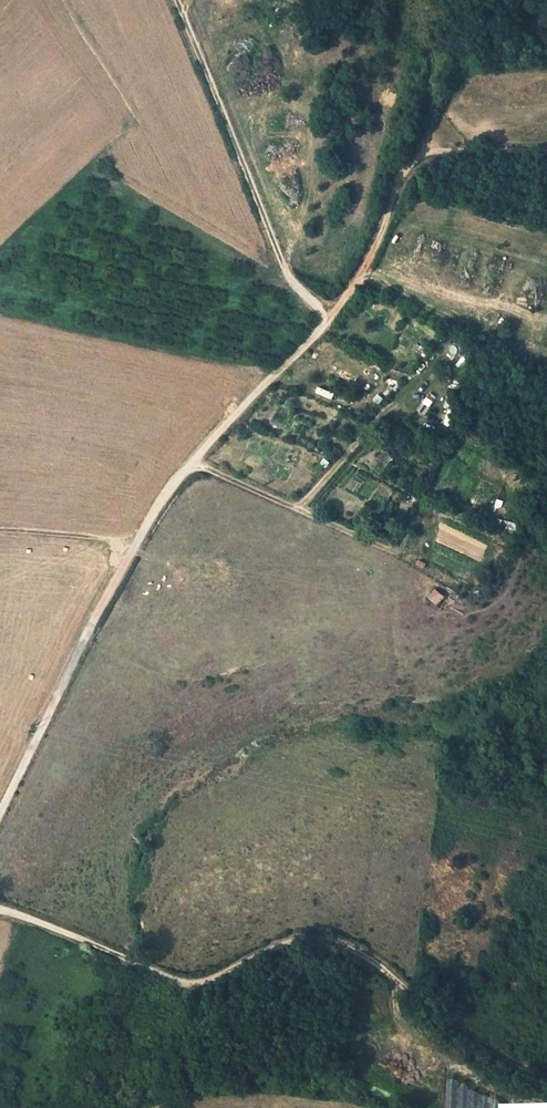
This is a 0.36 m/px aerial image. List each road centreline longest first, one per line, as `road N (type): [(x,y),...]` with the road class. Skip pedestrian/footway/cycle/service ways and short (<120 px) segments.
road 1 (track): [(200,981),(279,945),(312,938),(346,945),(428,1005),(546,1067)]
road 2 (track): [(331,319),(282,259),(179,0)]
road 3 (track): [(146,531),(0,820)]
road 4 (track): [(331,319),(192,468),(146,531)]
road 5 (track): [(0,912),(163,977),(200,981)]

